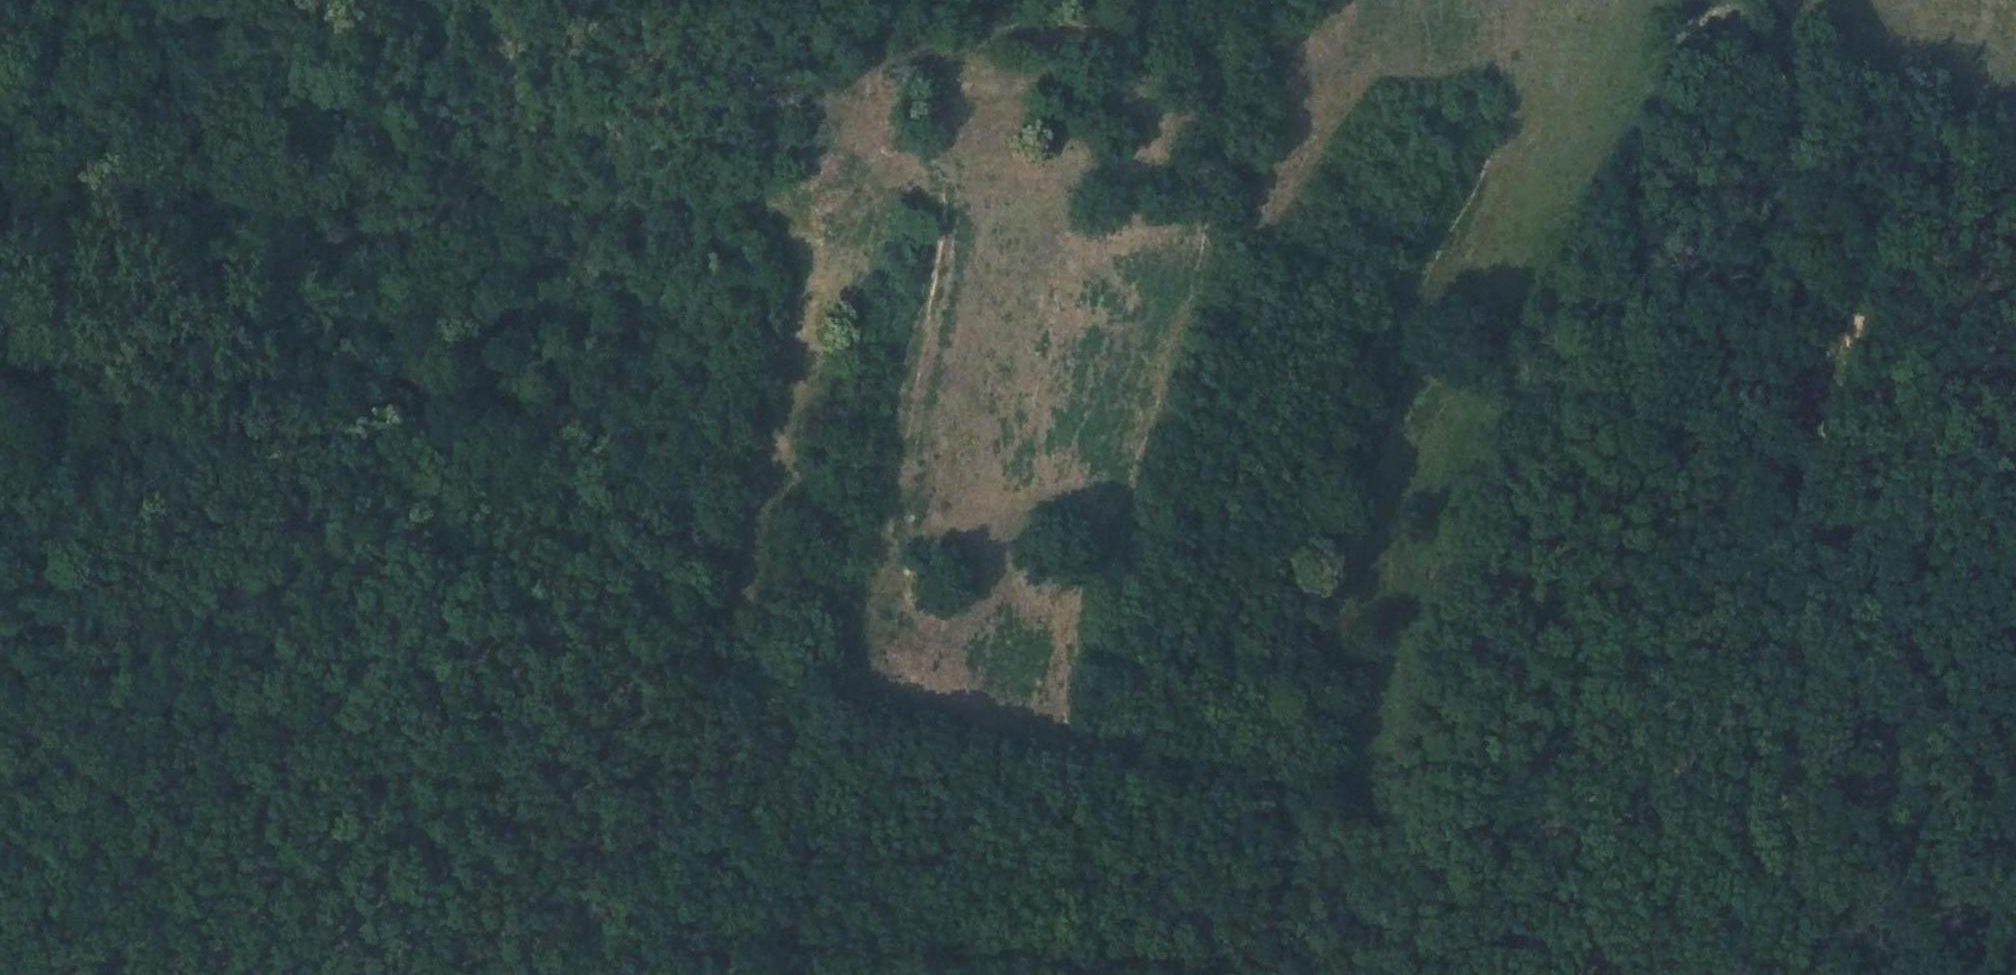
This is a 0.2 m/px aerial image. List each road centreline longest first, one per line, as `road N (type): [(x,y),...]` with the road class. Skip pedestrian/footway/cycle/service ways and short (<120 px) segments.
road 1 (track): [(1818,974),(1812,949),(1826,616),(1860,457),(1941,233),(1972,205),(2015,205)]
road 2 (track): [(0,661),(41,680),(51,728),(0,859)]

